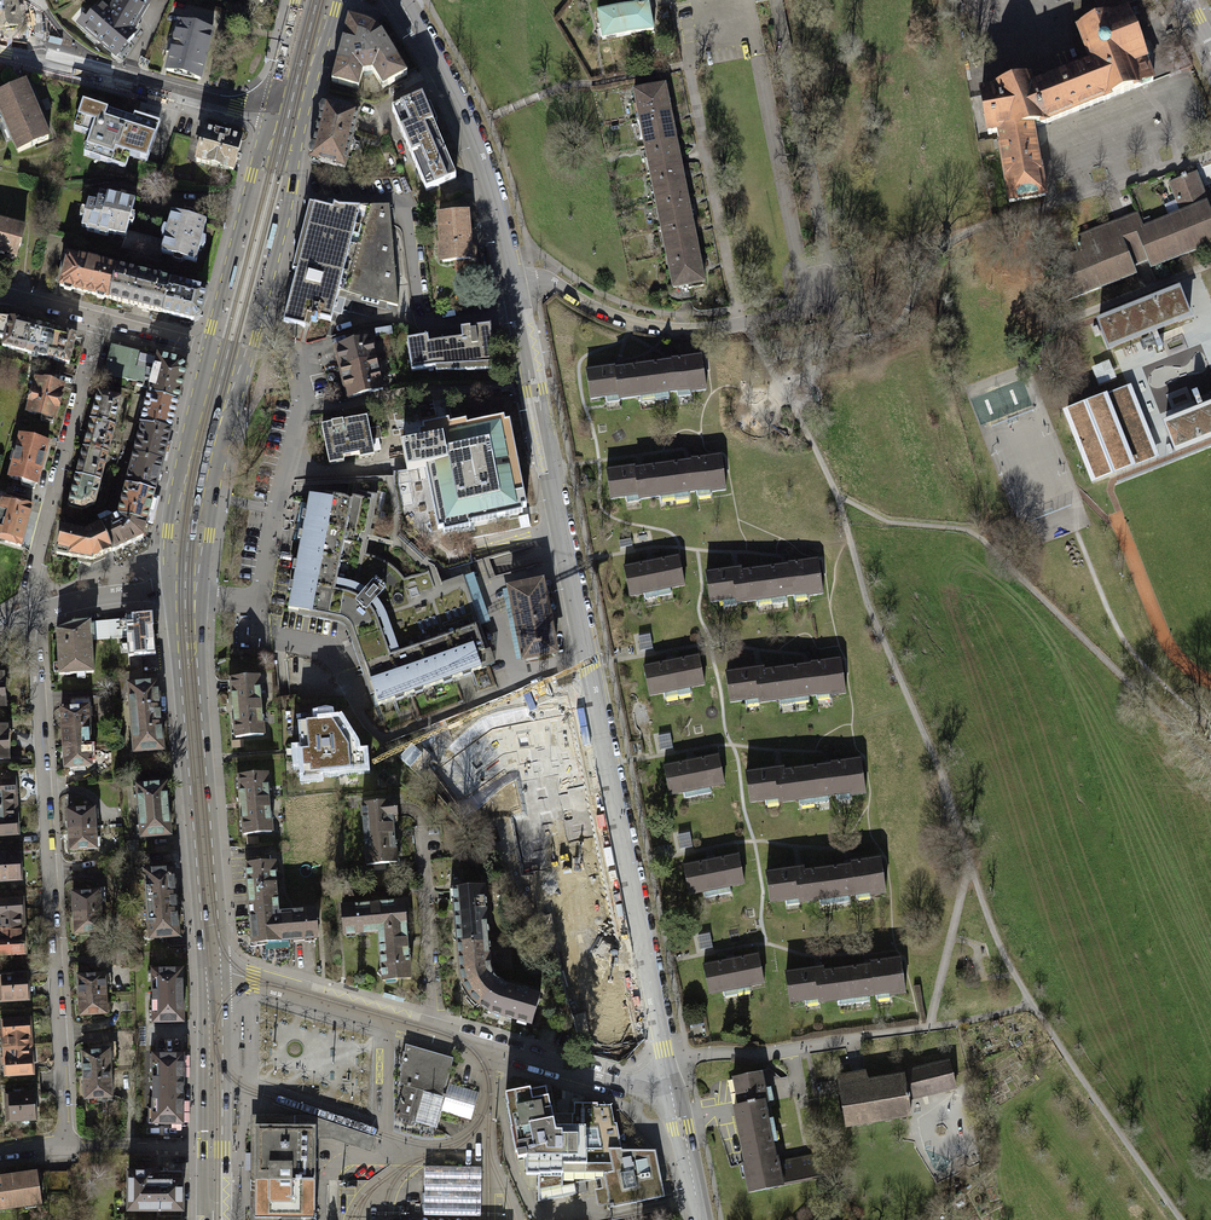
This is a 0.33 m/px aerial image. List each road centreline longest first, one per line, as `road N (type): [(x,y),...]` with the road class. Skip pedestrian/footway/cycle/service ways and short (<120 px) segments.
road 1 (residential): [(512,280),(670,1086)]
road 2 (residential): [(0,1150),(62,1146),(30,615)]
road 3 (track): [(836,496),(885,521),(966,529),(1210,763)]
road 4 (residential): [(670,1086),(633,1087),(213,971)]
road 5 (secondary): [(185,593),(213,971)]
road 6 (residential): [(185,593),(261,599),(303,403),(291,351)]
road 7 (residential): [(512,280),(551,281),(614,317),(650,327),(694,330),(807,311)]
road 8 (residential): [(400,0),(467,126),(512,280)]
road 9 (residential): [(98,320),(30,615)]
road 10 (residential): [(807,311),(756,54)]
road 11 (secondary): [(35,57),(287,122)]
road 12 (secondary): [(226,357),(254,339),(292,195),(287,122)]
road 13 (secondary): [(287,122),(252,175),(212,328),(226,357)]
road 14 (secondary): [(226,357),(191,507),(185,593)]
road 15 (secondary): [(215,1045),(202,1078),(201,1148),(202,1194),(216,1218)]
road 16 (secondary): [(216,1218),(223,1075),(215,1045)]
road 17 (residential): [(185,593),(99,595),(30,615)]
road 18 (residential): [(670,1086),(699,1219)]
road 19 (residential): [(226,357),(98,320)]

